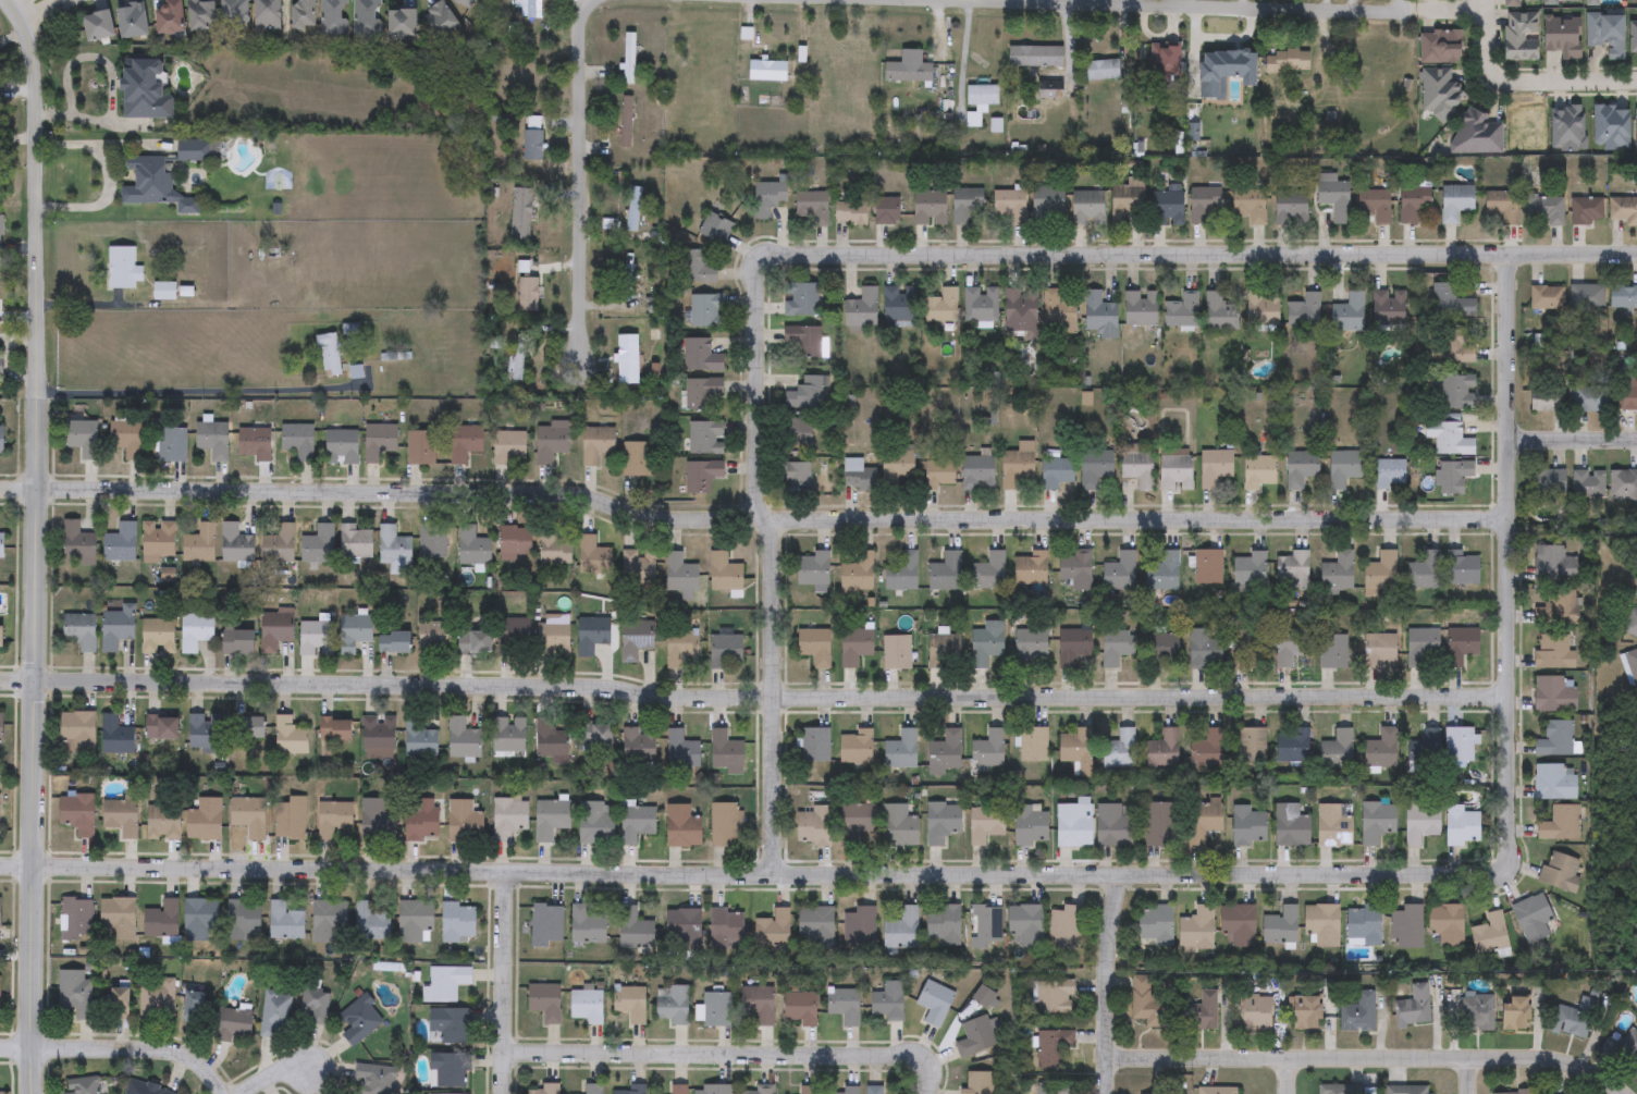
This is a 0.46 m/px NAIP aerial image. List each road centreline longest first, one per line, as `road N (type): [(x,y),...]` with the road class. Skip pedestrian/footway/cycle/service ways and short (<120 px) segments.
road 1 (residential): [(1511,699),(952,702),(601,688),(0,683)]
road 2 (residential): [(1509,520),(932,520),(639,508),(564,491),(0,491)]
road 3 (residential): [(1506,858),(1485,872),(1443,876),(775,876),(342,862),(0,866)]
road 4 (tertiary): [(5,0),(24,22),(36,105),(33,1093)]
road 5 (residential): [(1636,258),(826,254),(785,256),(763,267)]
road 6 (residential): [(775,876),(774,602),(759,478),(763,267)]
road 7 (residential): [(1506,858),(1516,256)]
road 8 (residential): [(810,0),(1402,10)]
road 9 (residential): [(1106,1055),(1517,1058),(1593,1073),(1620,1093)]
road 10 (residential): [(504,1050),(890,1053),(922,1067)]
road 11 (residential): [(593,4),(579,39),(580,369)]
road 12 (residential): [(0,1047),(161,1052),(189,1064),(218,1093)]
road 13 (residential): [(1481,0),(1490,83),(1636,84)]
road 14 (residential): [(508,866),(504,1093)]
road 15 (residential): [(1106,1093),(1105,976),(1116,875)]
road 16 (residential): [(1636,440),(1511,440)]

